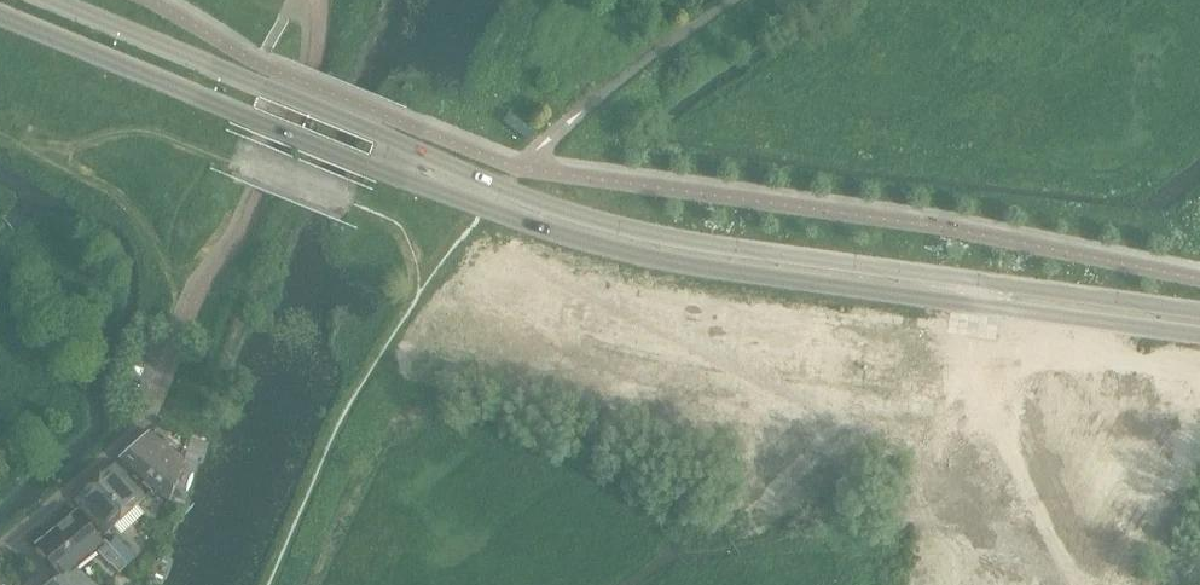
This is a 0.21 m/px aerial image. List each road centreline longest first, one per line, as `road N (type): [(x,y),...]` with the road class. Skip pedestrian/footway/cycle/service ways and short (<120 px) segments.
road 1 (secondary): [(0,18),(514,228),(648,267),(1199,341)]
road 2 (secondary): [(1199,312),(629,225),(503,185),(44,0)]
road 3 (track): [(445,242),(702,331),(912,373),(977,371),(1102,390),(1199,393)]
road 4 (residential): [(178,347),(142,426),(0,547)]
road 5 (track): [(1089,584),(1076,523),(1102,390)]
road 6 (unclassified): [(592,103),(733,0)]

